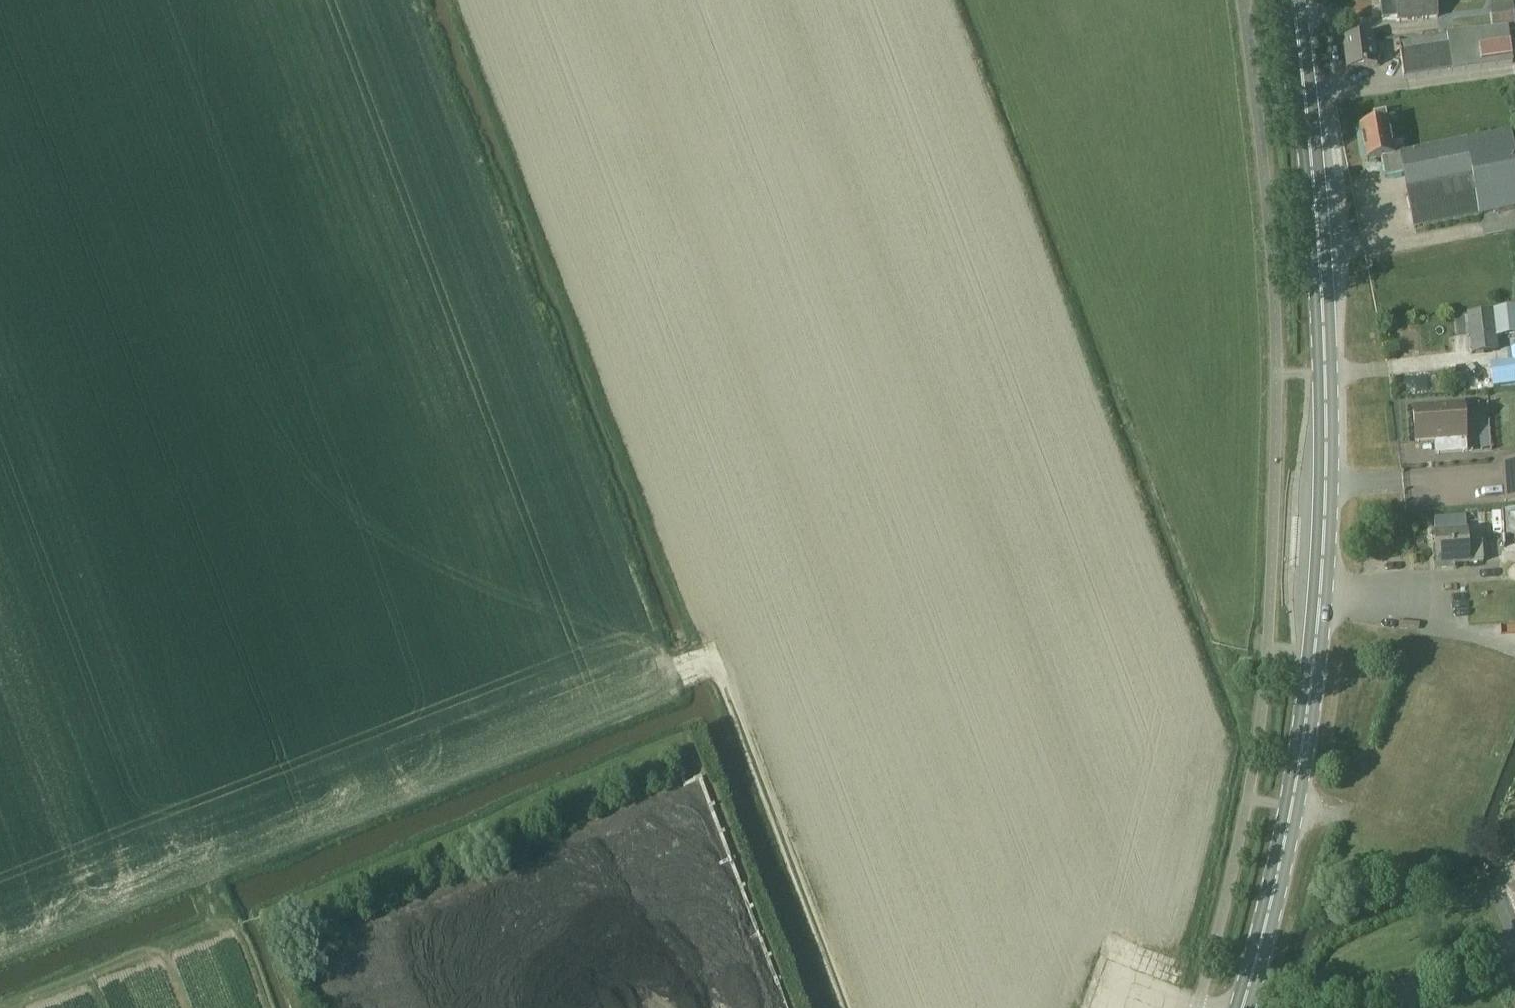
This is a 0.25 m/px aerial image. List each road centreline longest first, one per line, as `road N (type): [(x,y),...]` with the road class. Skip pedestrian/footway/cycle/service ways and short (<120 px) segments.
road 1 (primary): [(1243,1007),(1295,817),(1317,645),(1326,434),(1316,177),(1295,0)]

